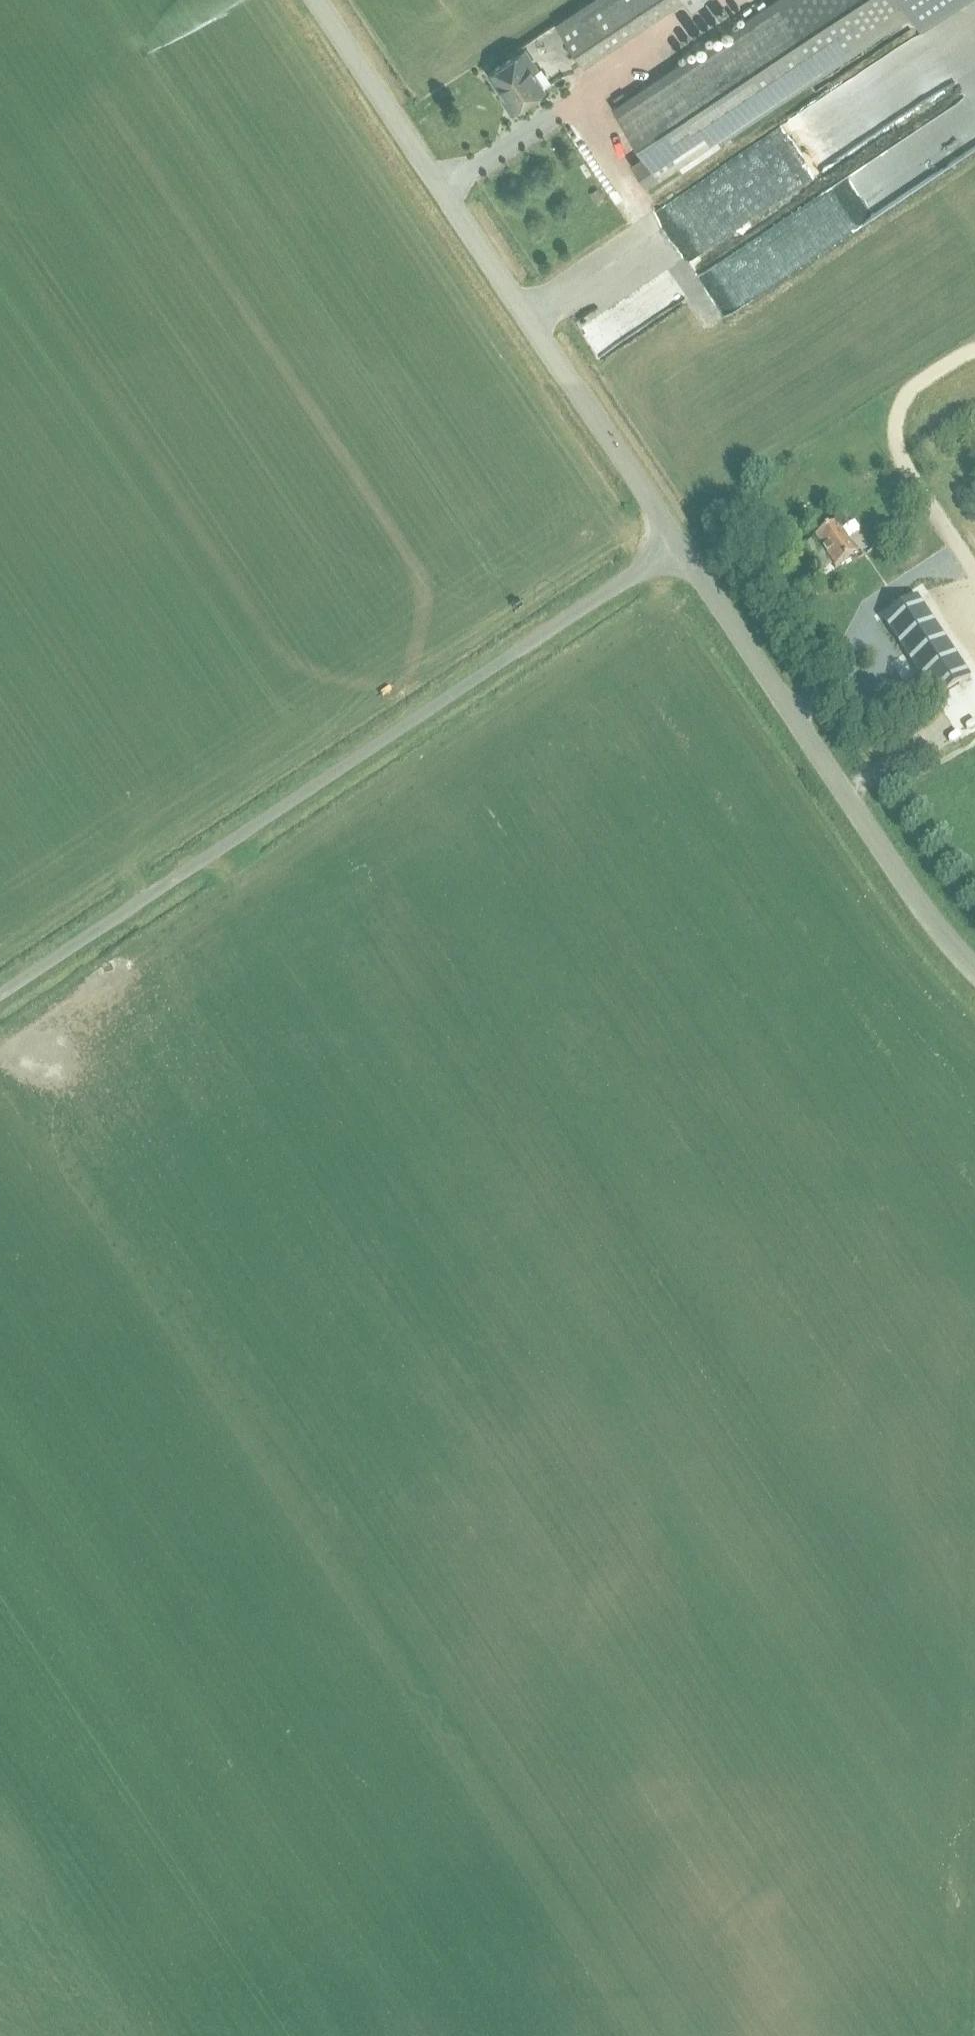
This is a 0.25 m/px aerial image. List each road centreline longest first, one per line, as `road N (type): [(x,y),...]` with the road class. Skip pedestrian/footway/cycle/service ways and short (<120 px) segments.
road 1 (unclassified): [(0,983),(672,554)]
road 2 (unclassified): [(672,554),(312,0)]
road 3 (unclassified): [(974,970),(871,842),(672,554)]

